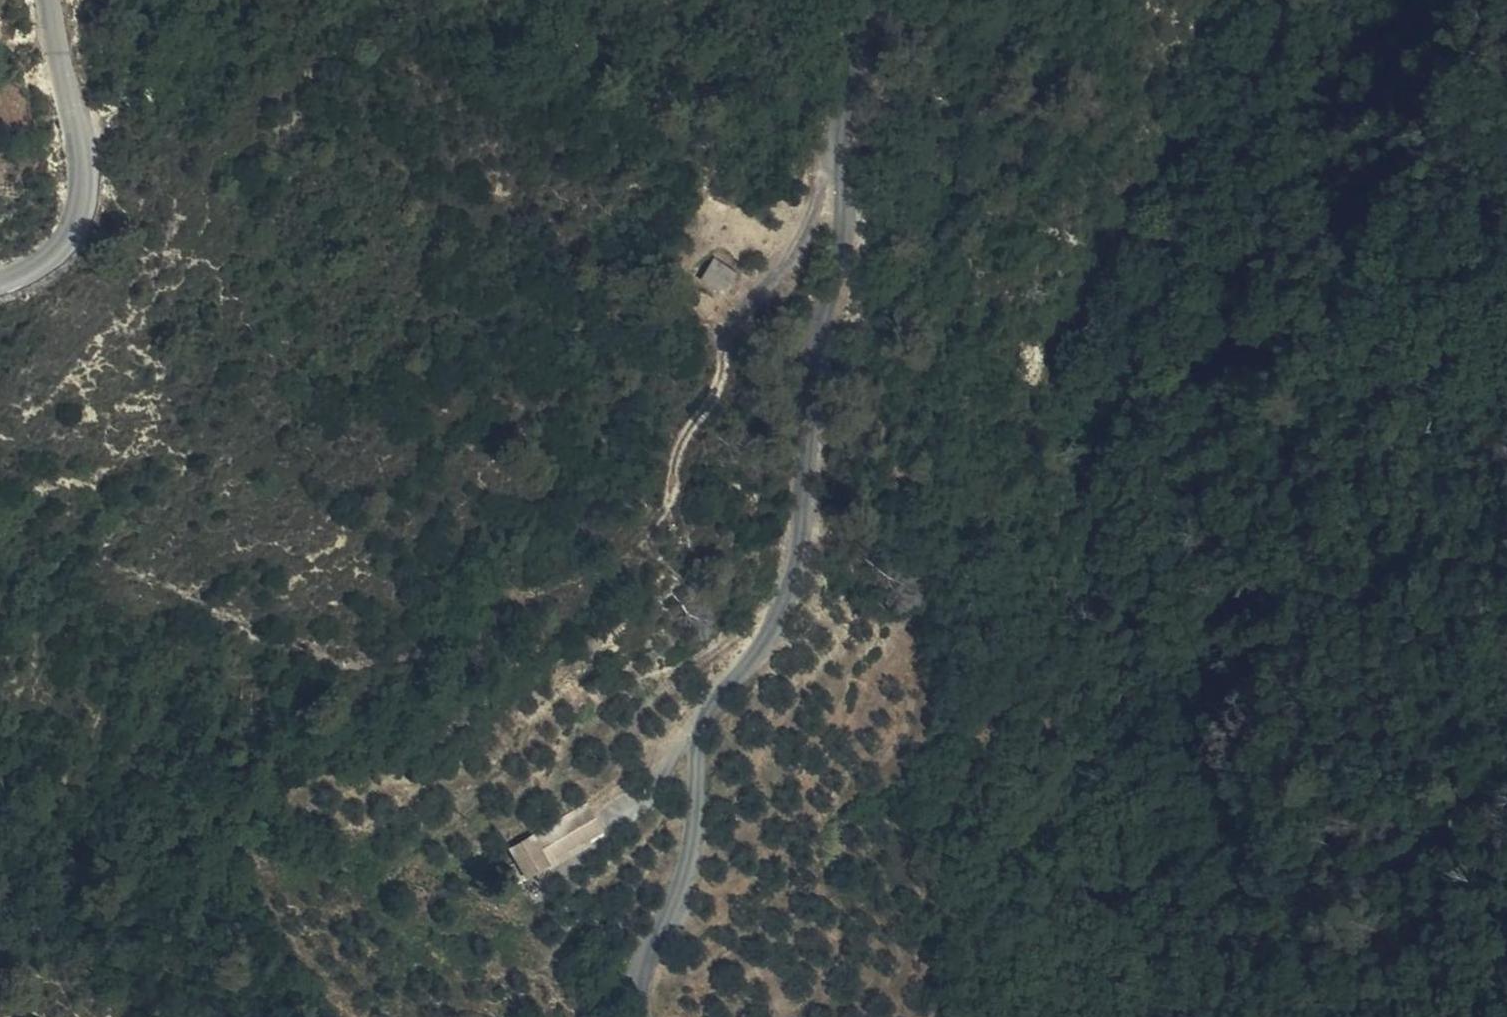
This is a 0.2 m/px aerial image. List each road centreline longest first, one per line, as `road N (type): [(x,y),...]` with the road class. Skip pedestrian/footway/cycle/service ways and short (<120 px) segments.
road 1 (unclassified): [(640,1016),(648,949),(684,866),(701,743),(773,626),(830,320),(855,36),(871,0)]
road 2 (tertiary): [(51,0),(85,185),(71,234),(49,261),(0,286)]

